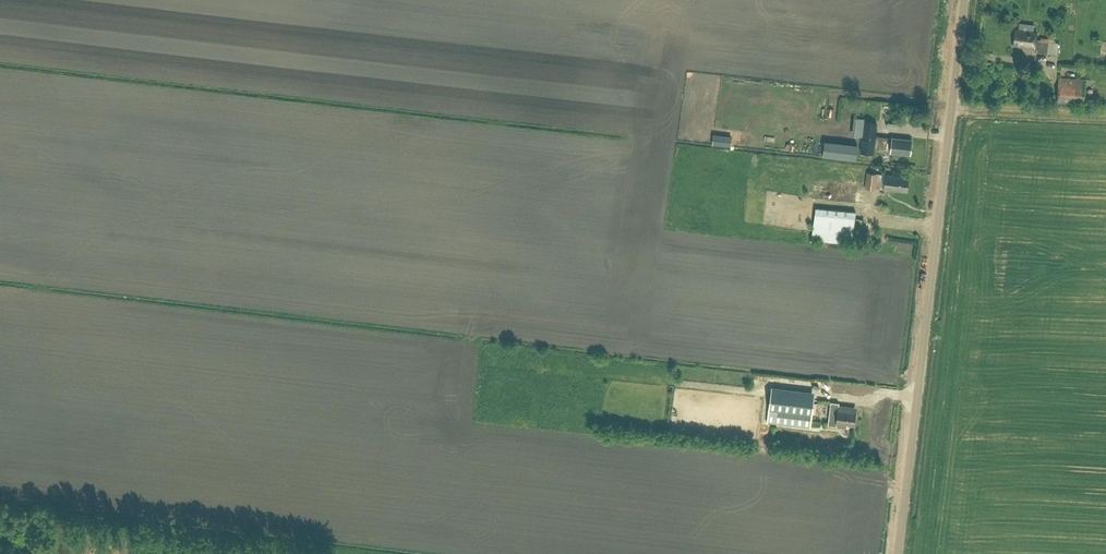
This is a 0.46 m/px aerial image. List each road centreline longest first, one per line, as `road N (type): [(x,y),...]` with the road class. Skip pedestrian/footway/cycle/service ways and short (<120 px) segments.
road 1 (unclassified): [(896,553),(962,0)]

